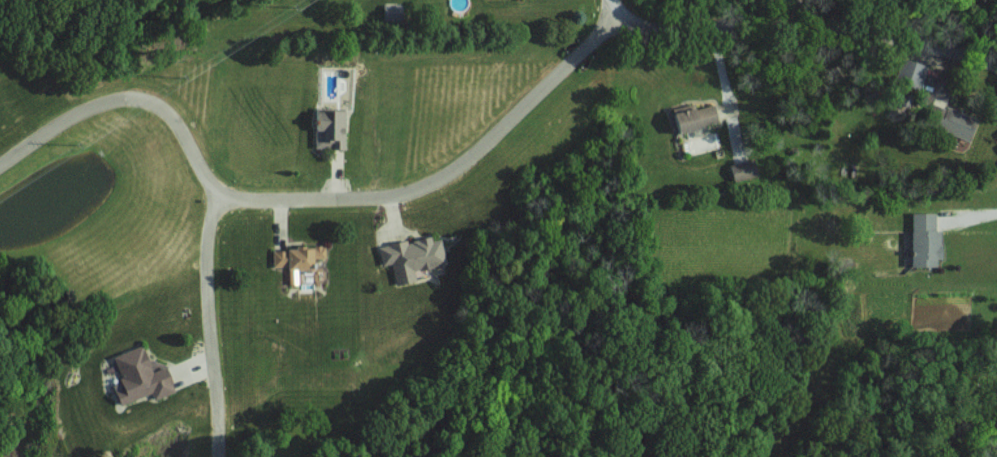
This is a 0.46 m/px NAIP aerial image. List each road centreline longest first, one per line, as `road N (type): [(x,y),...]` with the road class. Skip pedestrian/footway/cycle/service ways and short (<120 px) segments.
road 1 (residential): [(603,15),(598,36),(522,110),(416,191),(219,199),(172,117),(157,105),(128,102),(102,103),(0,164)]
road 2 (residential): [(996,96),(961,64),(884,35),(786,16),(603,15)]
road 3 (residential): [(219,199),(205,238),(218,456)]

